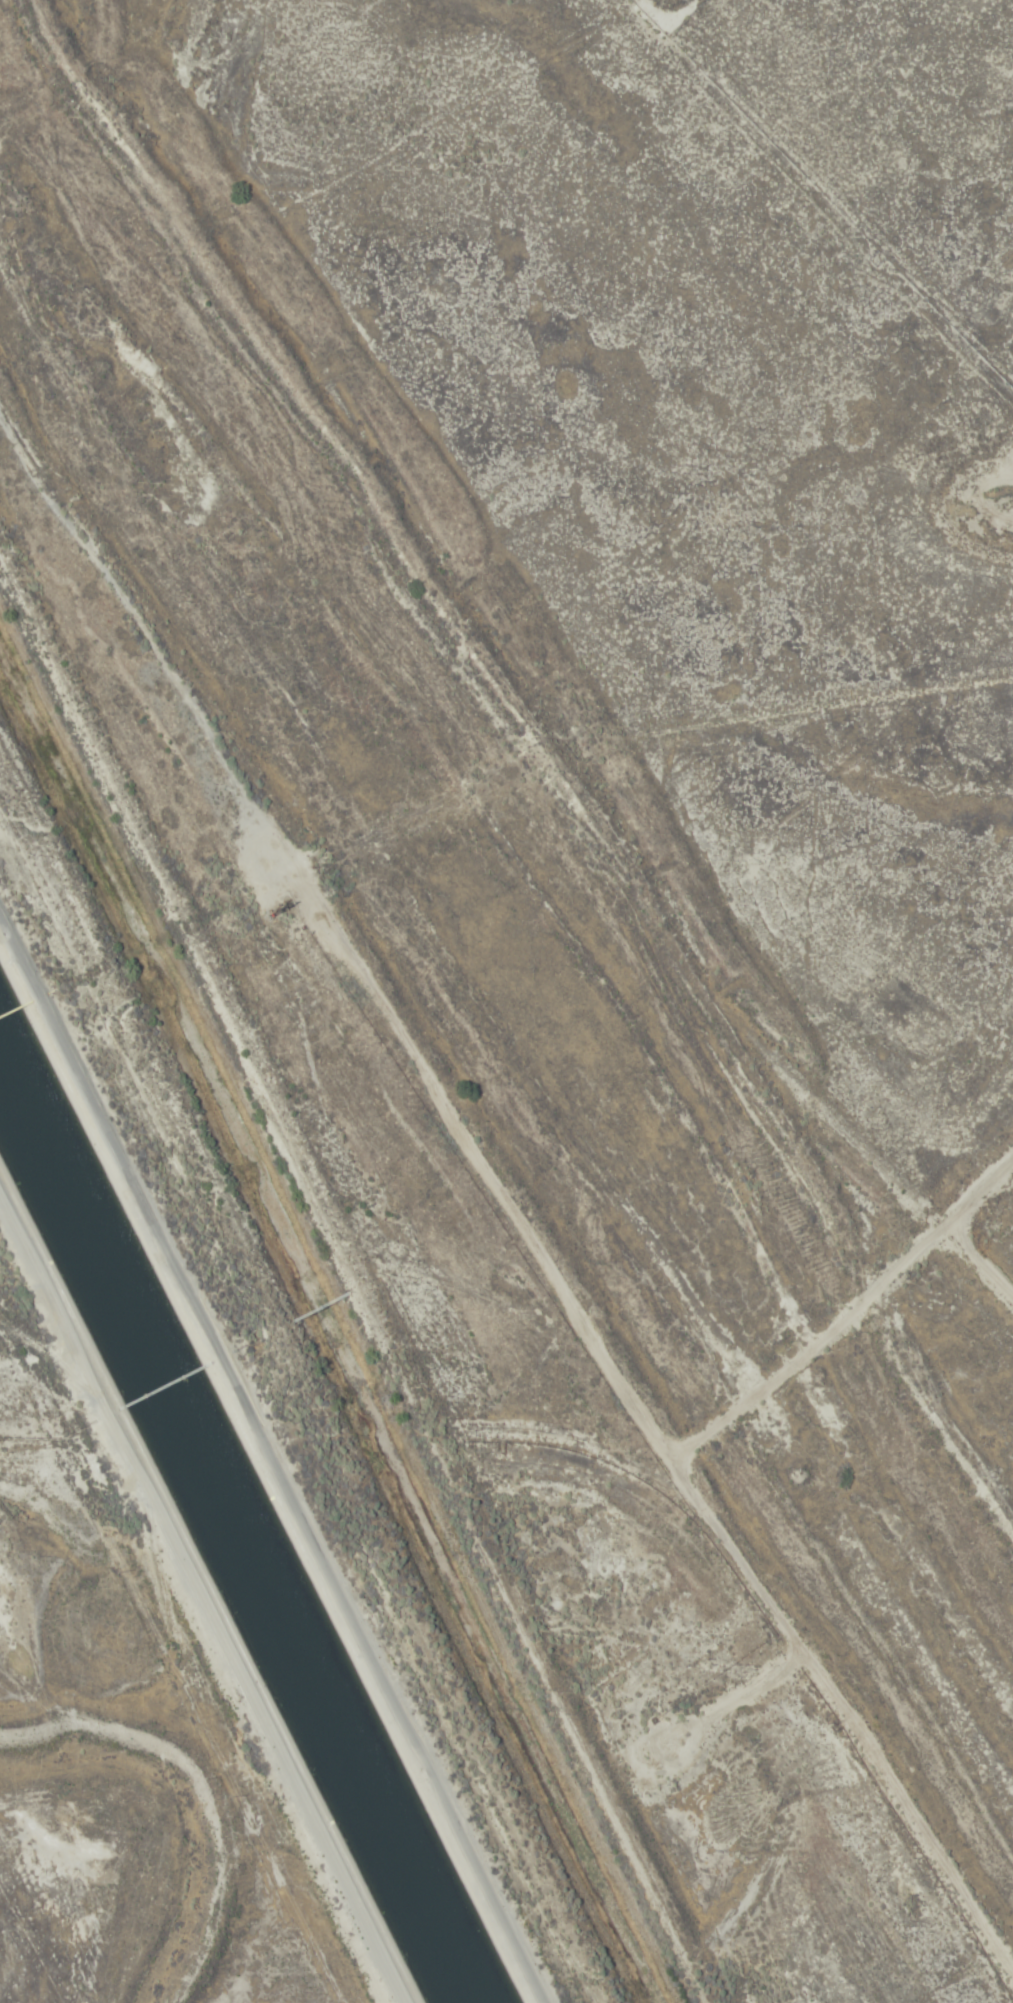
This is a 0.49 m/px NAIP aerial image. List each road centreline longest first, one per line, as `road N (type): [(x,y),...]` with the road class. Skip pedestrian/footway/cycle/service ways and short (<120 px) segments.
road 1 (track): [(1012,1465),(901,1292),(900,1271),(806,1156),(378,497),(185,173),(75,26),(66,0)]
road 2 (track): [(1012,1287),(978,1254),(966,1217),(1012,1163)]

